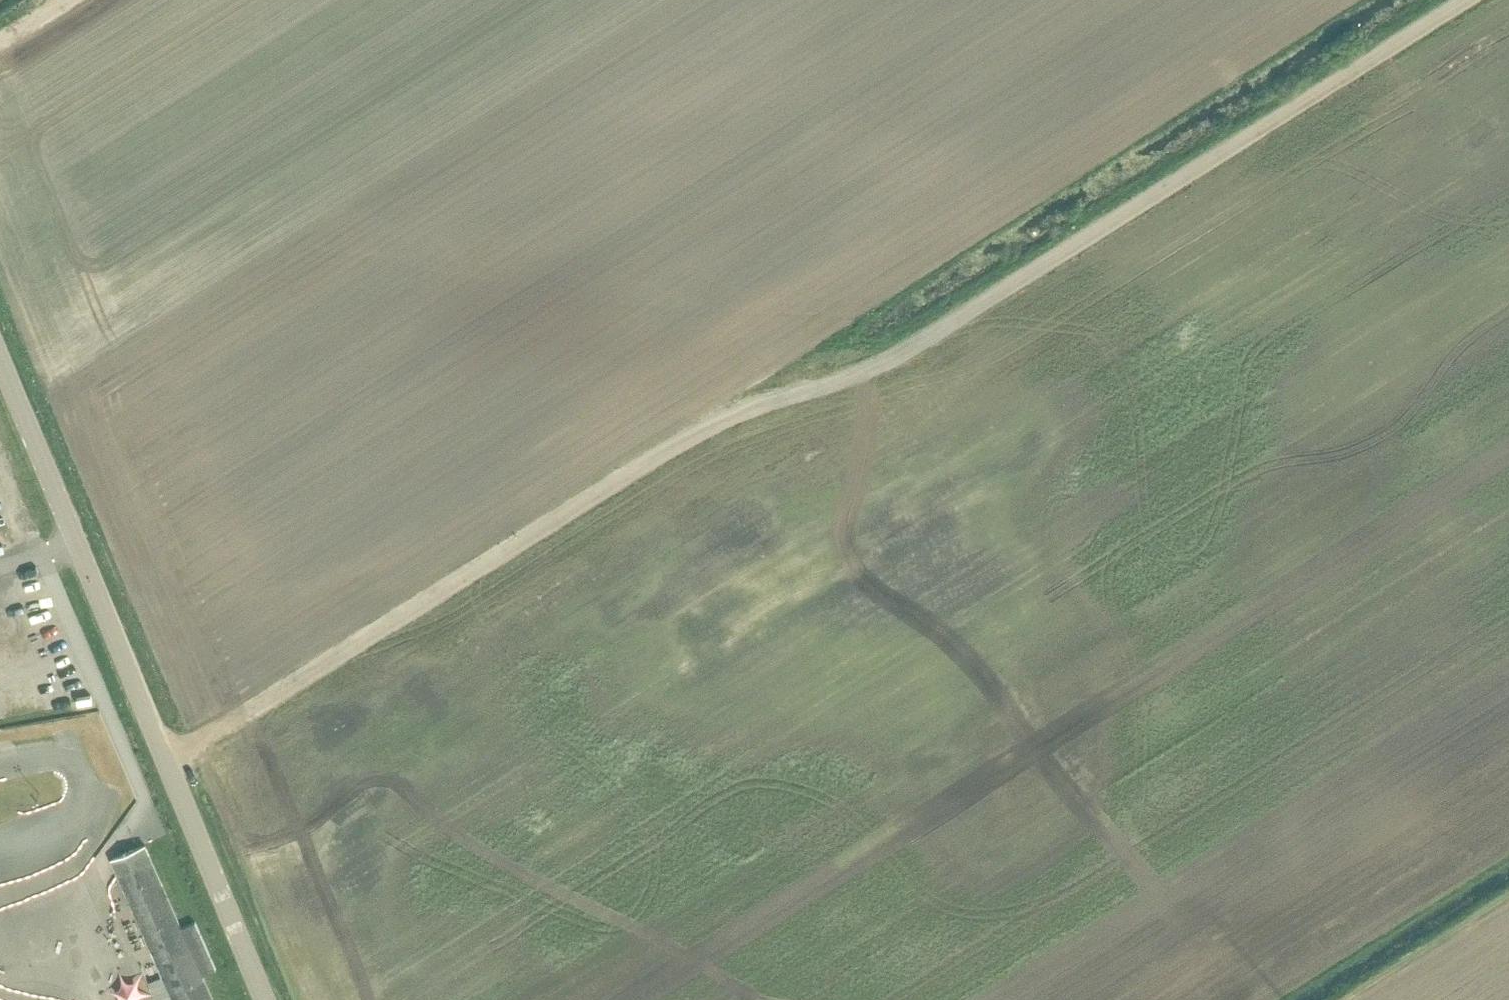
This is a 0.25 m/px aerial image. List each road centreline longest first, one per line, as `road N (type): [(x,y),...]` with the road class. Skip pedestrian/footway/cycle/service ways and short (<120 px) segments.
road 1 (unclassified): [(264,999),(0,361)]

